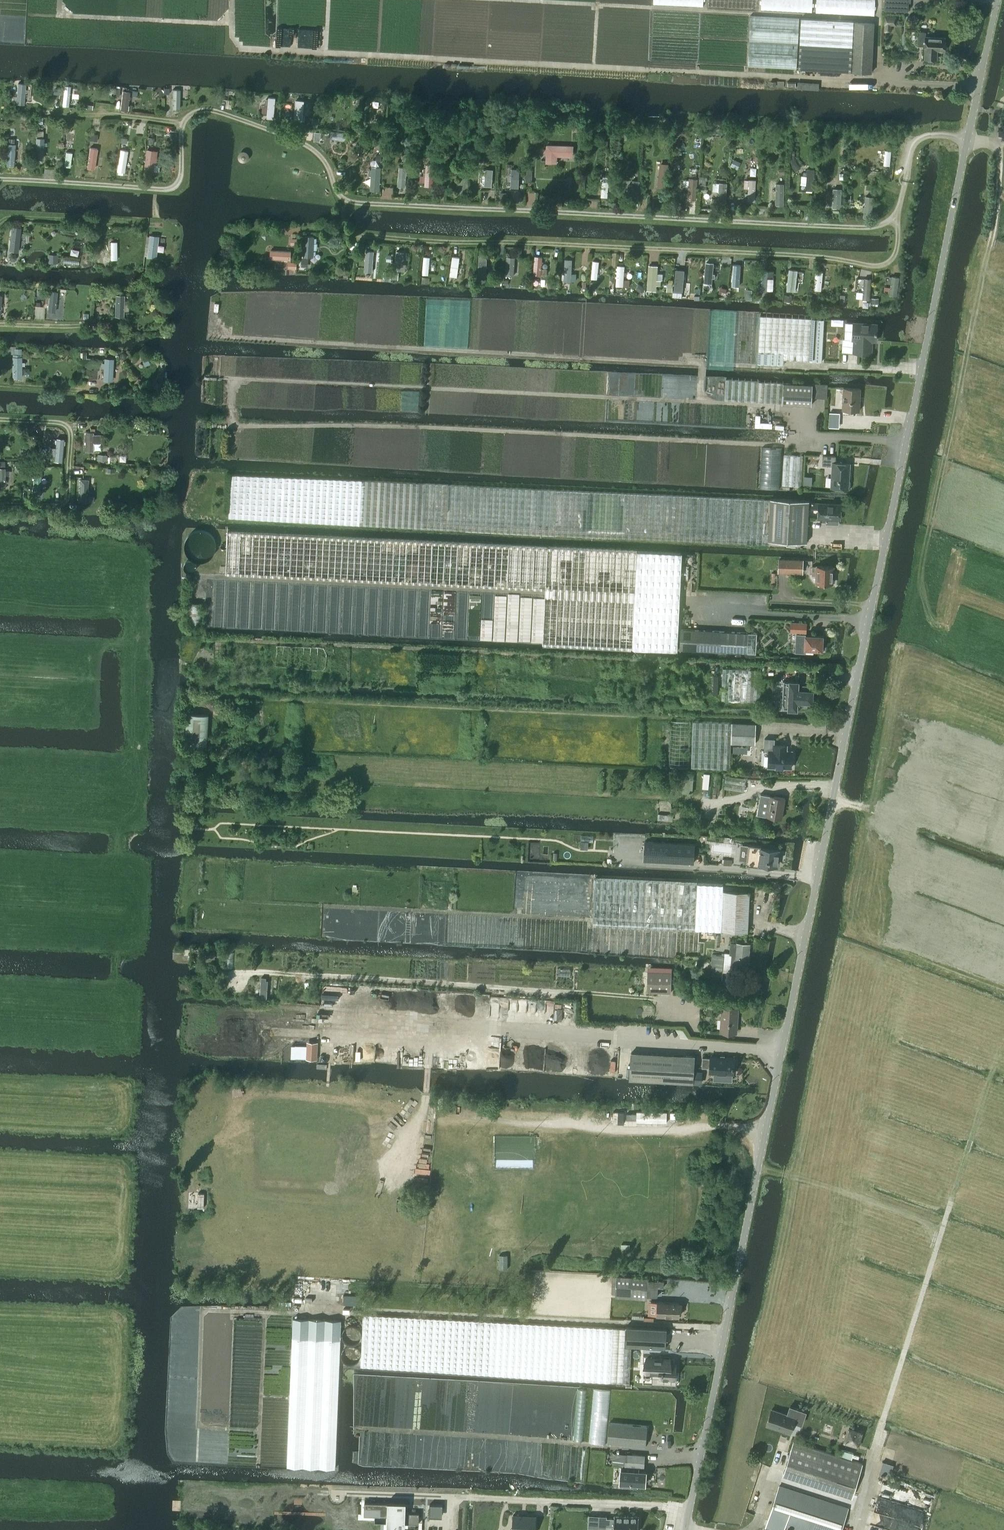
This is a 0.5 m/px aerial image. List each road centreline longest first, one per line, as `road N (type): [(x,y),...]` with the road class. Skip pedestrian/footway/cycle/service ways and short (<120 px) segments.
road 1 (unclassified): [(685,1529),(999,0)]
road 2 (track): [(802,437),(789,446),(230,426),(231,378),(804,408)]
road 3 (track): [(896,219),(872,230),(365,204),(343,201),(323,159),(302,144),(212,111),(184,124),(174,188),(0,182)]
road 4 (track): [(878,83),(231,49),(231,0)]
road 5 (track): [(835,788),(779,785),(724,802),(207,781),(201,757),(233,757)]
road 6 (track): [(905,182),(898,253),(878,268),(822,257),(405,241),(342,233),(343,201)]
road 7 (track): [(700,403),(702,363),(211,337),(215,304)]
road 8 (track): [(625,852),(335,828),(191,828)]
road 9 (track): [(928,528),(994,232),(1001,168),(993,147),(967,137)]
road 10 (track): [(505,0),(879,20)]
road 11 (track): [(303,1307),(296,1314),(202,1311),(198,1427),(259,1431),(258,1461)]
road 12 (track): [(618,1040),(324,1019)]
road 13 (track): [(610,1449),(362,1429)]
road 14 (track): [(231,25),(59,15),(59,0)]
road 15 (track): [(0,225),(15,219),(156,225)]
road 16 (track): [(184,124),(28,111)]
road 17 (track): [(66,507),(67,428),(0,421)]
road 18 (track): [(214,829),(220,839),(292,846),(341,828)]
road 19 (track): [(598,1128),(476,1121)]

